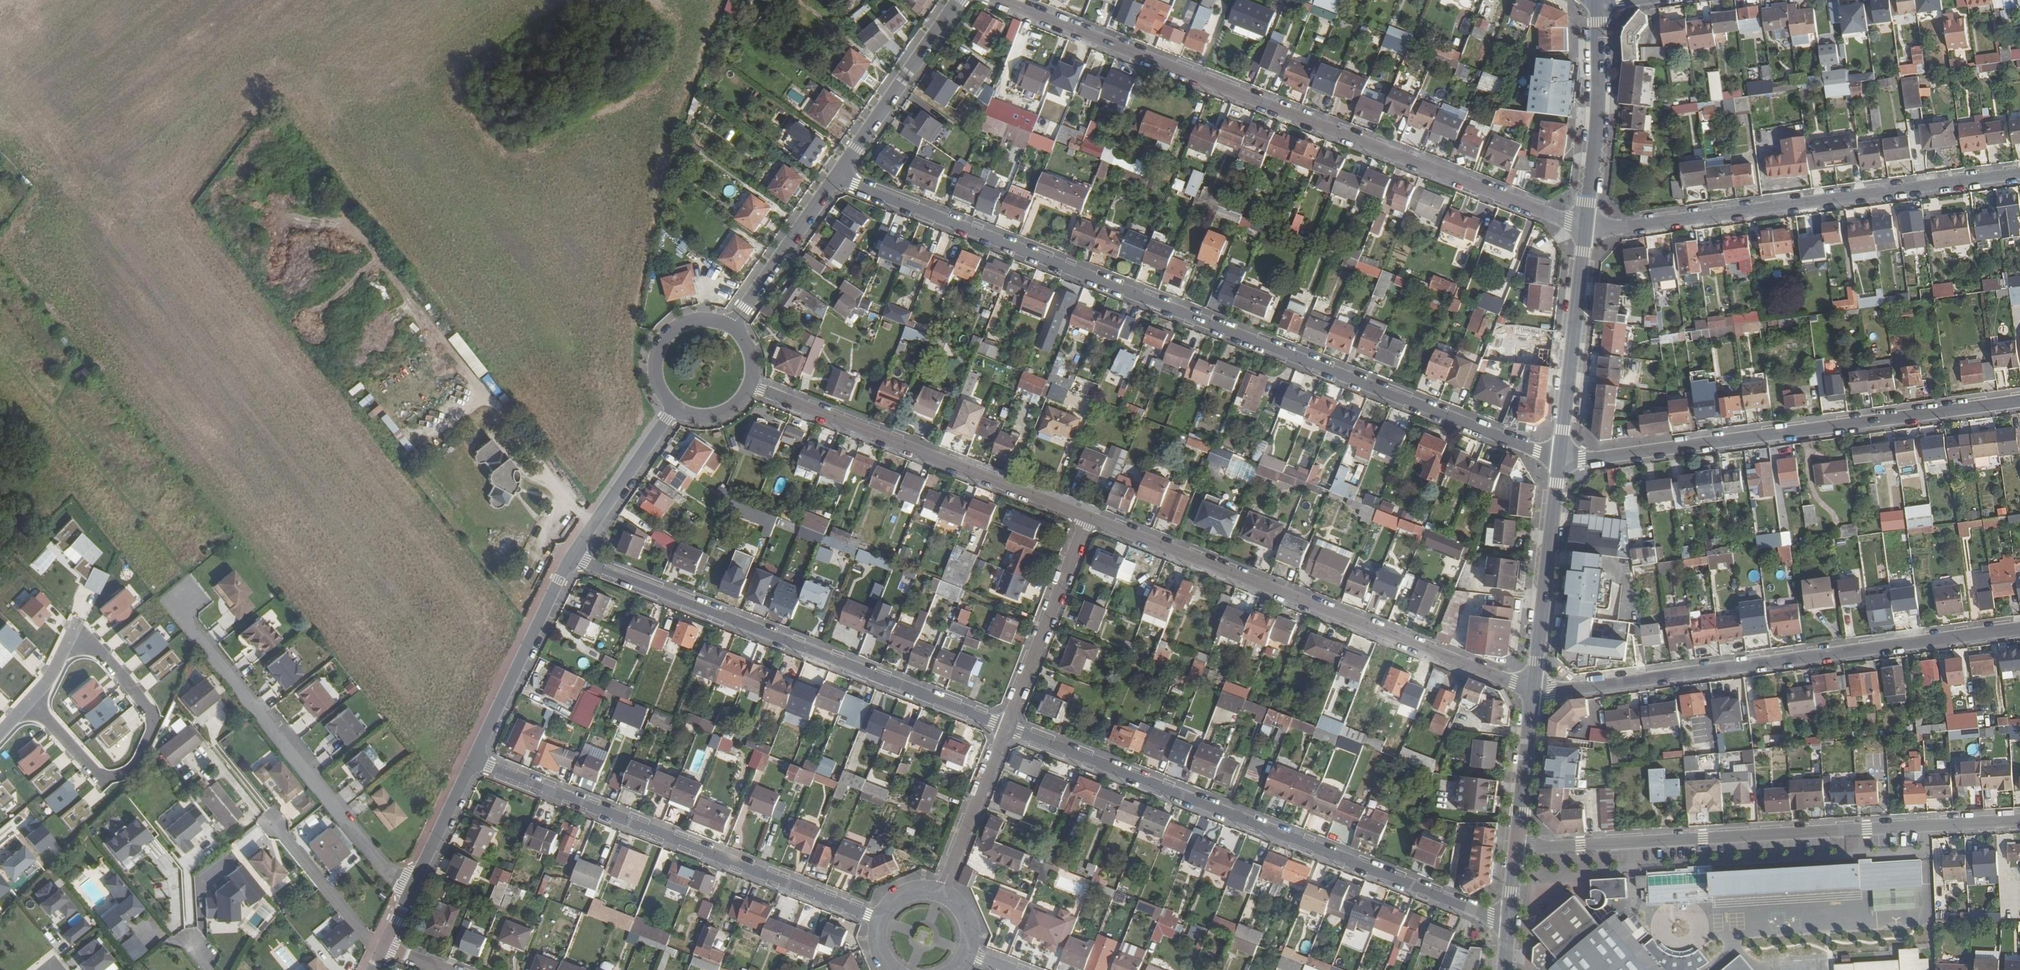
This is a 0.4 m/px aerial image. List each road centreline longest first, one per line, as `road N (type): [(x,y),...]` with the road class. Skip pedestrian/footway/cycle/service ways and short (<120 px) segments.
road 1 (residential): [(834,178),(1559,458)]
road 2 (residential): [(1586,225),(997,0)]
road 3 (residential): [(1005,728),(1508,922)]
road 4 (residential): [(2019,820),(1515,850)]
road 5 (residential): [(2019,629),(1533,689)]
road 6 (residential): [(1533,689),(1088,517)]
road 7 (residential): [(1559,458),(2019,401)]
road 8 (residential): [(575,557),(1005,728)]
road 9 (residential): [(884,920),(473,761)]
road 10 (residential): [(2019,175),(1622,228),(1586,225)]
road 11 (residential): [(412,888),(390,877),(172,605)]
road 12 (residential): [(1088,517),(750,386)]
road 13 (track): [(172,605),(186,575),(0,341)]
road 14 (residential): [(30,699),(103,778),(124,773),(141,755),(152,727),(147,709),(104,656),(84,643),(66,648)]
road 15 (tertiary): [(1586,225),(1559,458)]
road 16 (tertiary): [(1559,458),(1533,689)]
road 17 (tertiary): [(473,761),(575,557)]
road 18 (residential): [(1005,728),(1088,517)]
road 19 (tertiary): [(1597,0),(1597,118),(1586,225)]
road 20 (tertiary): [(958,0),(834,178)]
road 21 (tertiary): [(834,178),(731,327)]
road 22 (tertiary): [(575,557),(676,408)]
road 23 (residential): [(940,894),(1005,728)]
road 24 (tertiary): [(1533,689),(1515,850)]
road 25 (tertiary): [(731,327),(705,319),(668,335),(655,373),(676,408)]
road 26 (tertiary): [(412,888),(473,761)]

